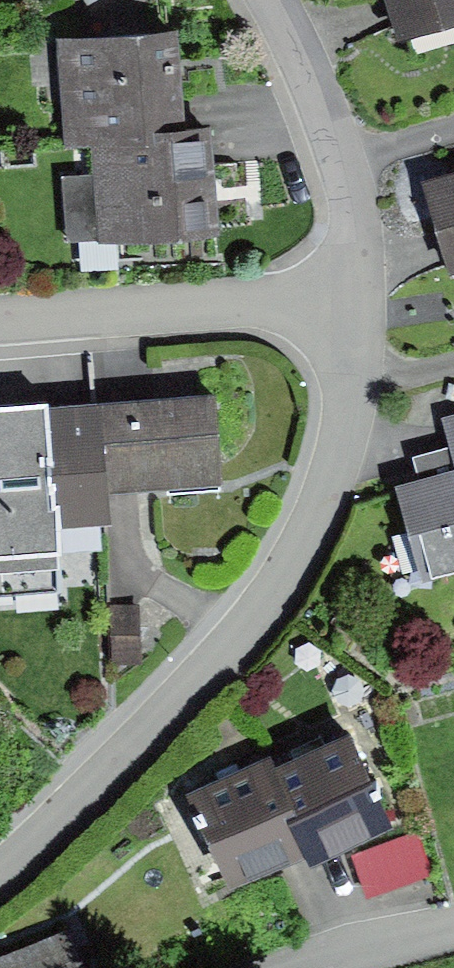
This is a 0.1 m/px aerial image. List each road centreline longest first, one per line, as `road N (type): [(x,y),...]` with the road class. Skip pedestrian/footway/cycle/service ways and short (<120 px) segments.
road 1 (residential): [(354,293),(347,413),(332,481),(304,550),(239,640),(0,870)]
road 2 (residential): [(354,293),(0,323)]
road 3 (residential): [(271,0),(339,150),(354,293)]
road 4 (residential): [(453,928),(308,967)]

